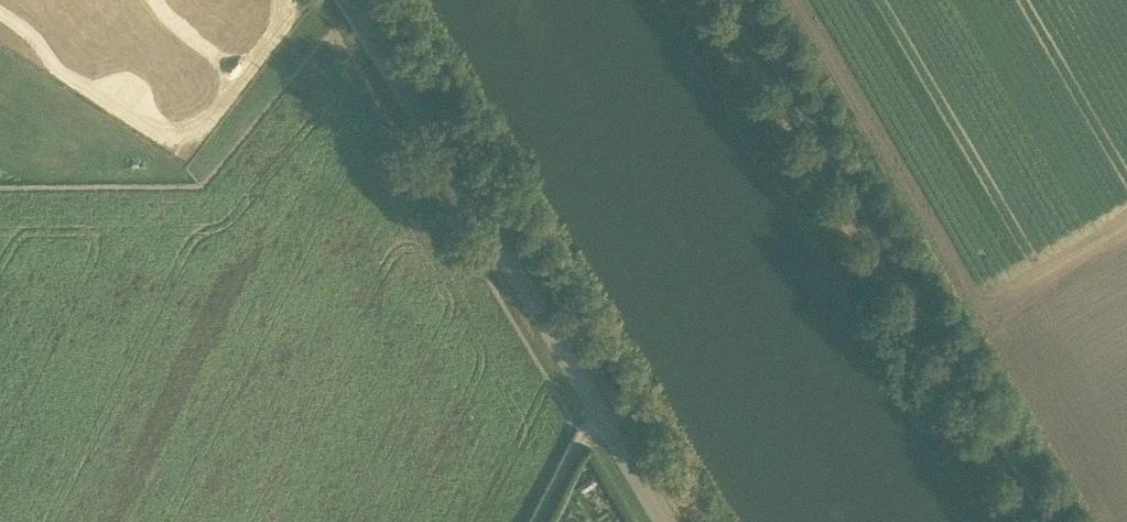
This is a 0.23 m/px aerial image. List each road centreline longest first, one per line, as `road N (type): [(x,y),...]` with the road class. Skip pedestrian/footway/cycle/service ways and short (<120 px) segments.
road 1 (unclassified): [(657,521),(336,0)]
road 2 (track): [(739,0),(1049,521)]

